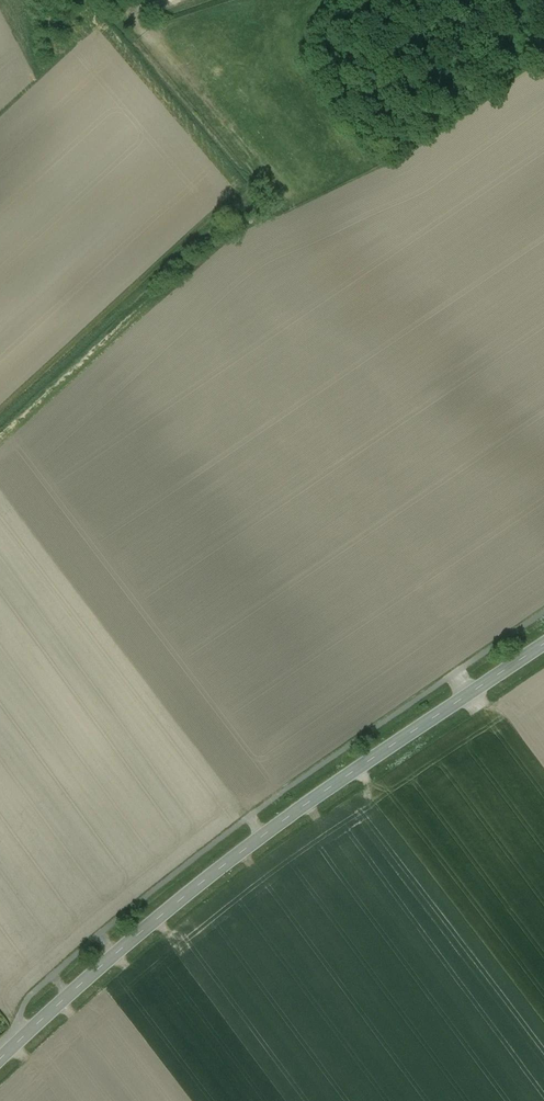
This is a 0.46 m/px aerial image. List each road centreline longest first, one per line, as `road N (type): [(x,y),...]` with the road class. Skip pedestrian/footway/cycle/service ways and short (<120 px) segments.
road 1 (tertiary): [(543,644),(263,835),(0,1059)]

